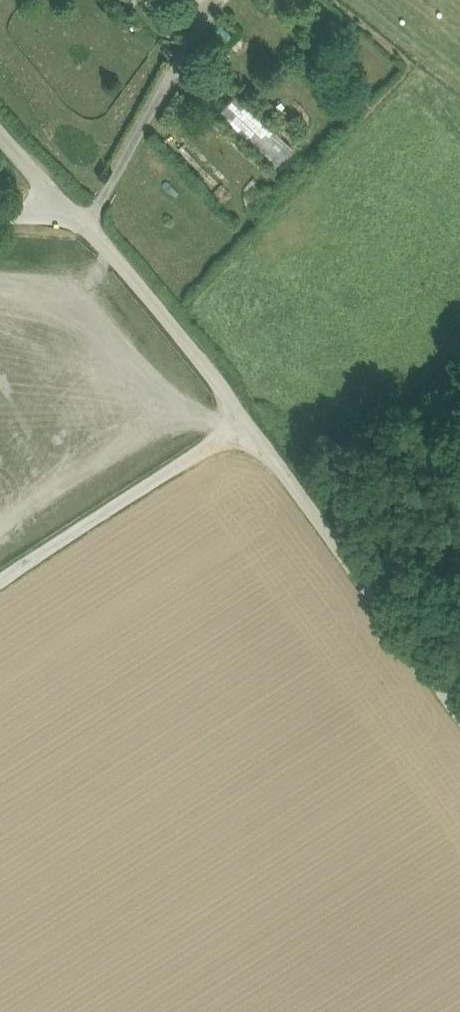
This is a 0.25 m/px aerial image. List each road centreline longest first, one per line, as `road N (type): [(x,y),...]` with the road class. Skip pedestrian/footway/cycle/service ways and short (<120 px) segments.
road 1 (unclassified): [(0,129),(253,417),(459,714)]
road 2 (track): [(253,417),(0,581)]

